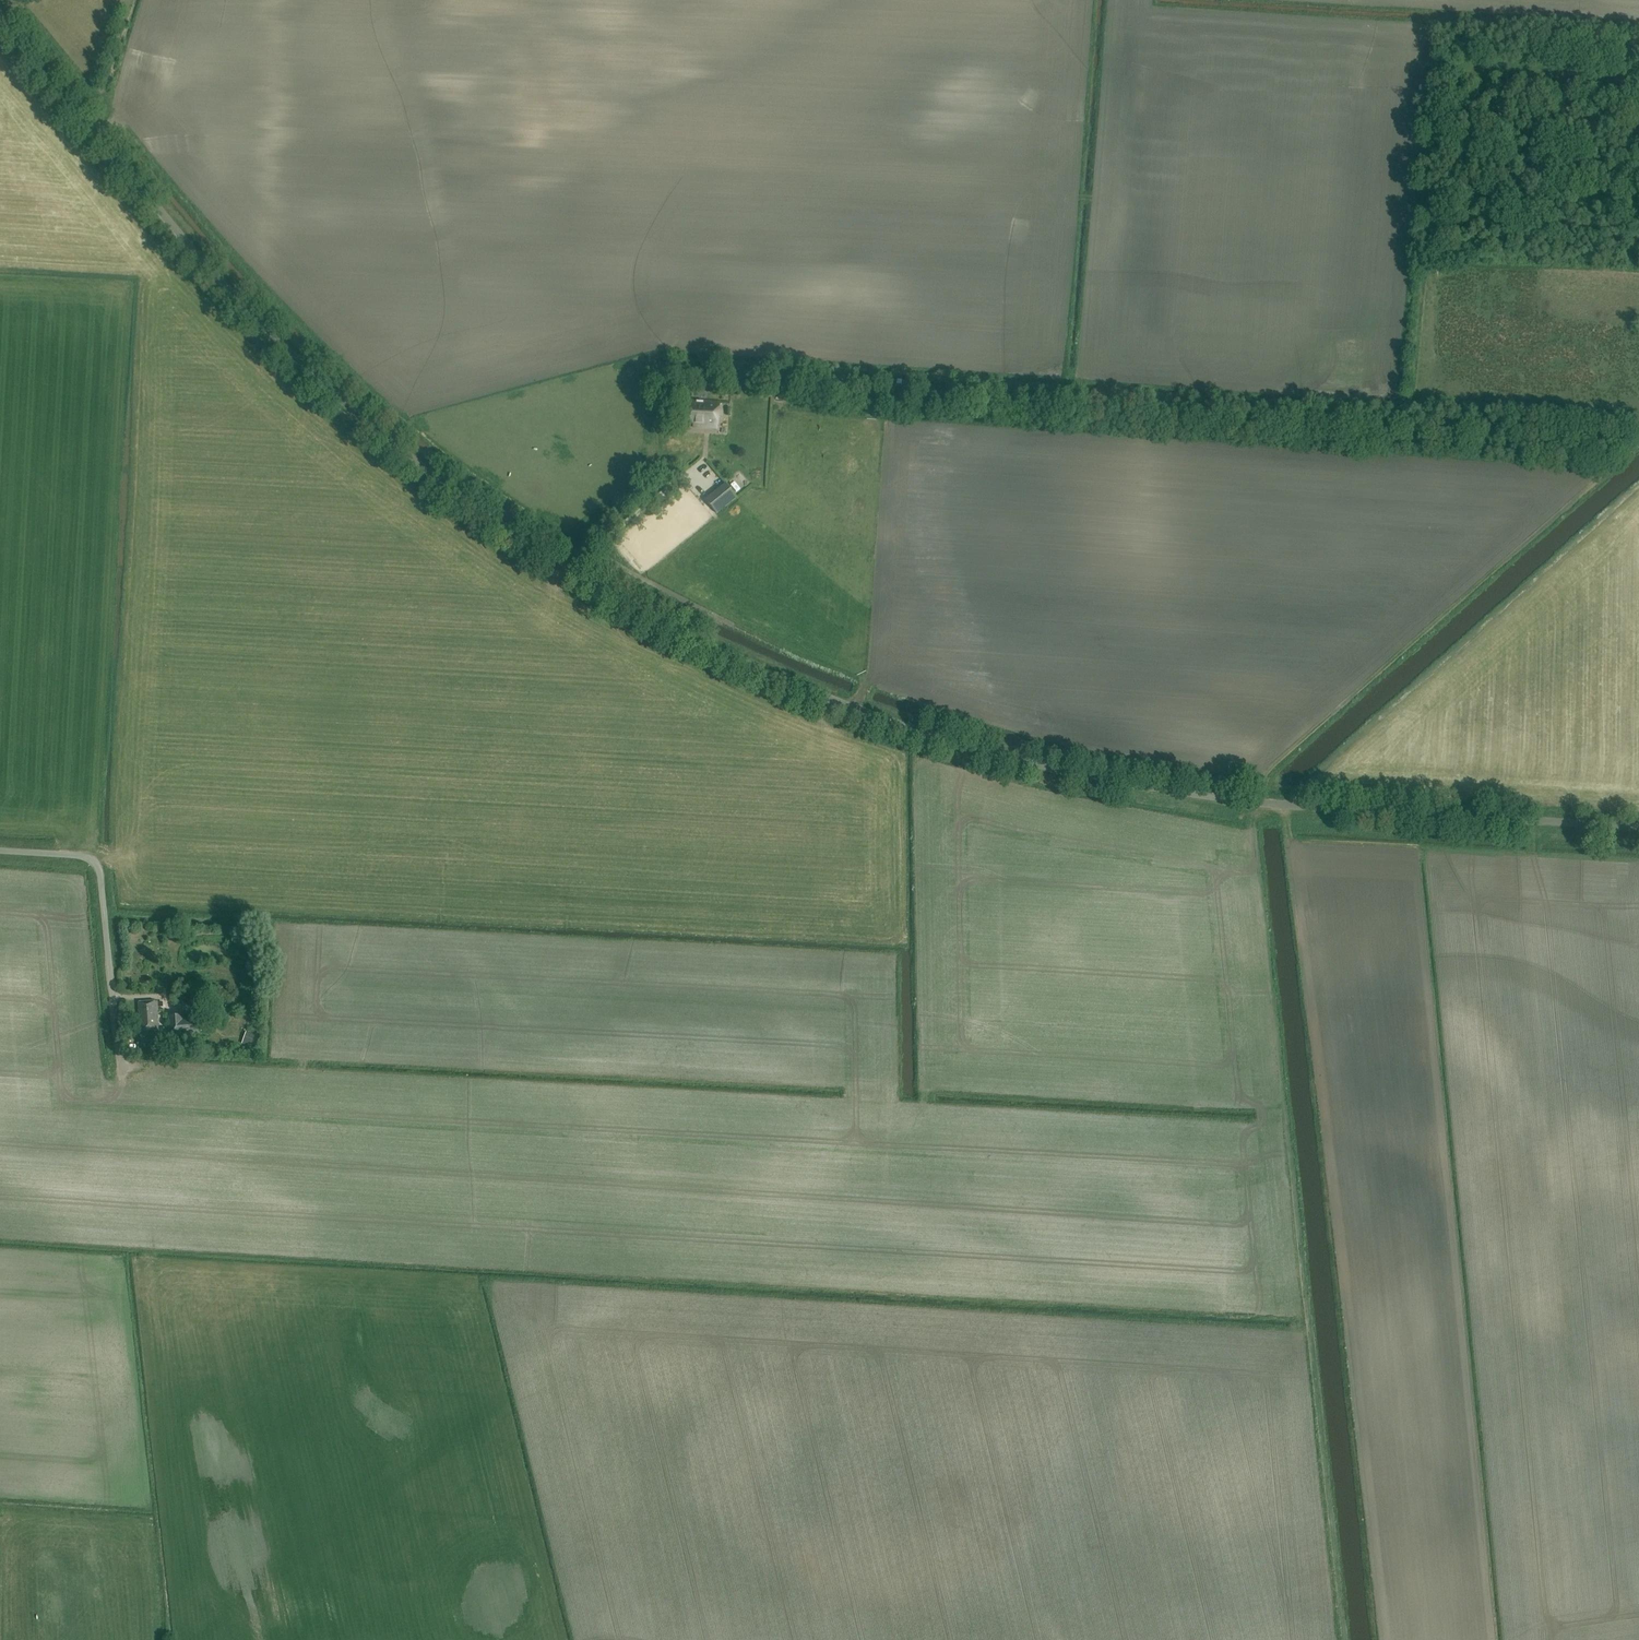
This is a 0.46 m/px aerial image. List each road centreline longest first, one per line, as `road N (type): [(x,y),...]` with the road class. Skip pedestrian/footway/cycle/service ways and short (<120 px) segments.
road 1 (unclassified): [(1638,825),(1225,799),(1085,776),(870,714),(728,655),(555,560),(346,403),(215,275),(0,17)]
road 2 (unclassified): [(117,1050),(97,878),(84,859),(0,854)]

